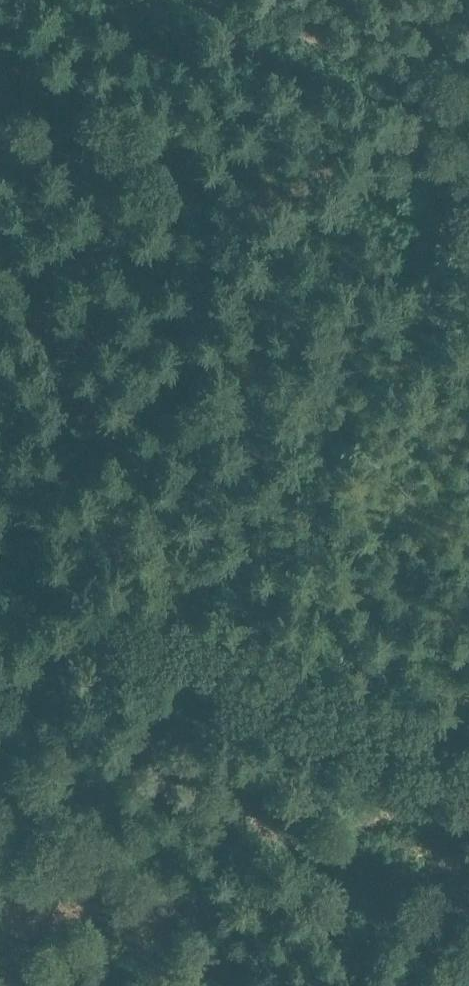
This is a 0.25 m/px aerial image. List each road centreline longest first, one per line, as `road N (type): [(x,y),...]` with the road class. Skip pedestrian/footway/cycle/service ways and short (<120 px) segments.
road 1 (track): [(0,625),(468,792)]
road 2 (track): [(468,97),(211,0)]
road 3 (track): [(0,426),(14,535),(0,620)]

